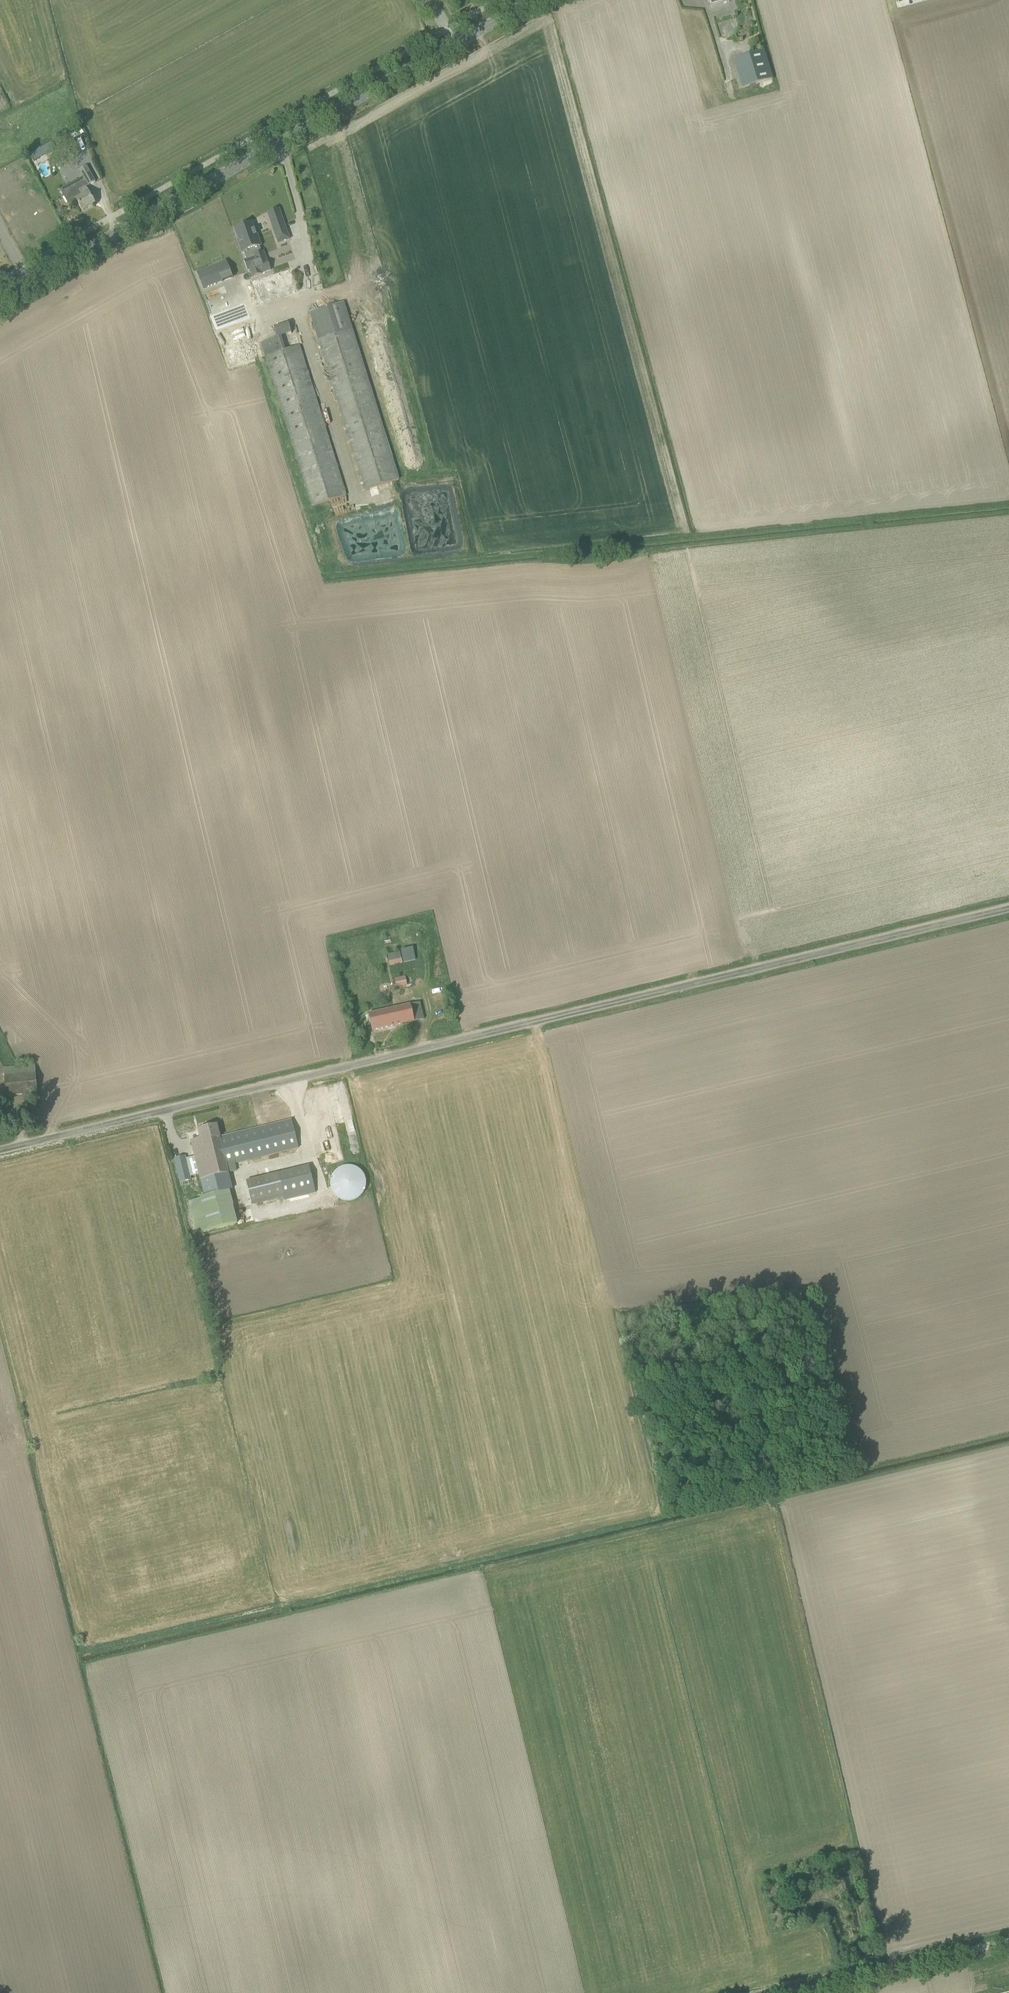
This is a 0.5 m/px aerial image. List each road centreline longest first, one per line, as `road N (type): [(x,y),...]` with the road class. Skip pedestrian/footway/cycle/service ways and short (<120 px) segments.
road 1 (unclassified): [(0,1152),(1008,908)]
road 2 (tertiary): [(0,301),(538,0)]
road 3 (unclassified): [(798,1992),(1008,1943)]

